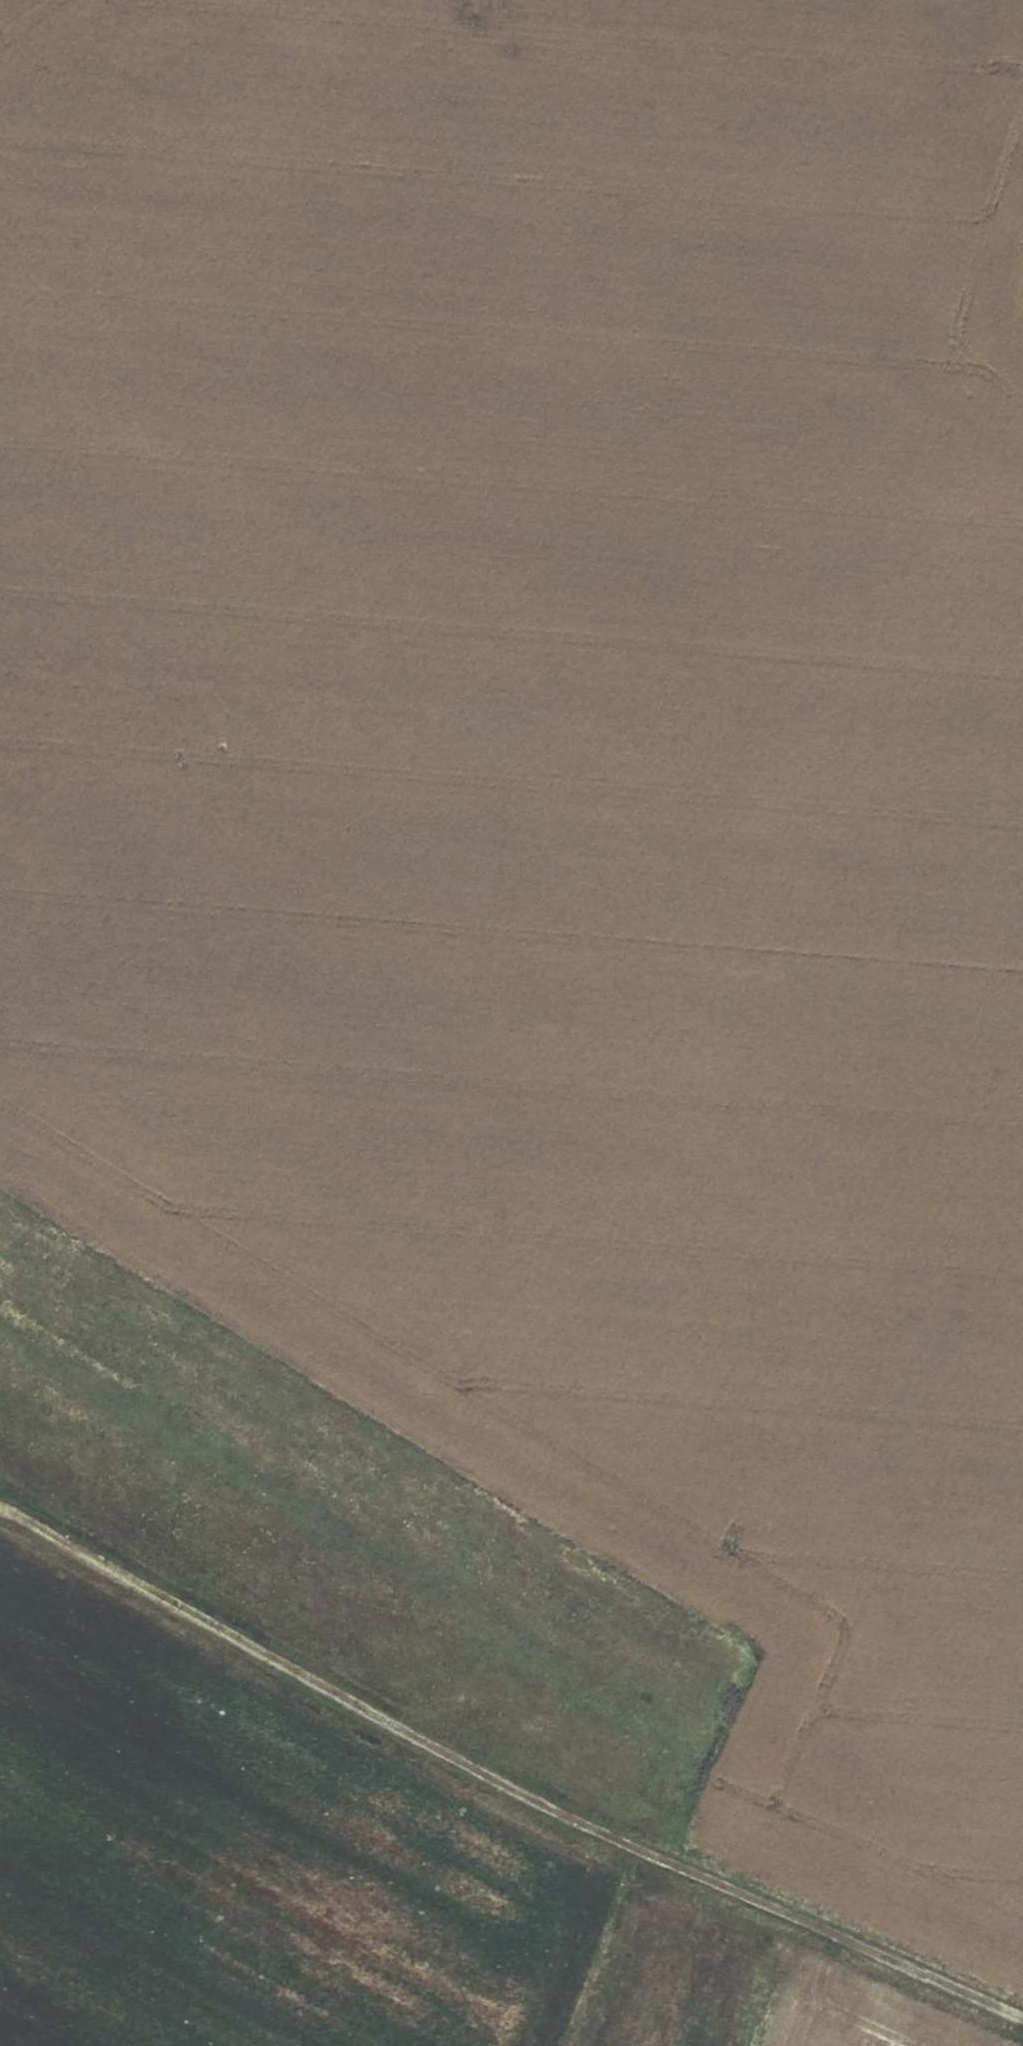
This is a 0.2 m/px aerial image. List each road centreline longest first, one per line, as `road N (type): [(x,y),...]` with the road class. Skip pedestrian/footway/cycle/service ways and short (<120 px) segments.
road 1 (track): [(0,1506),(578,1822),(1022,2015)]

